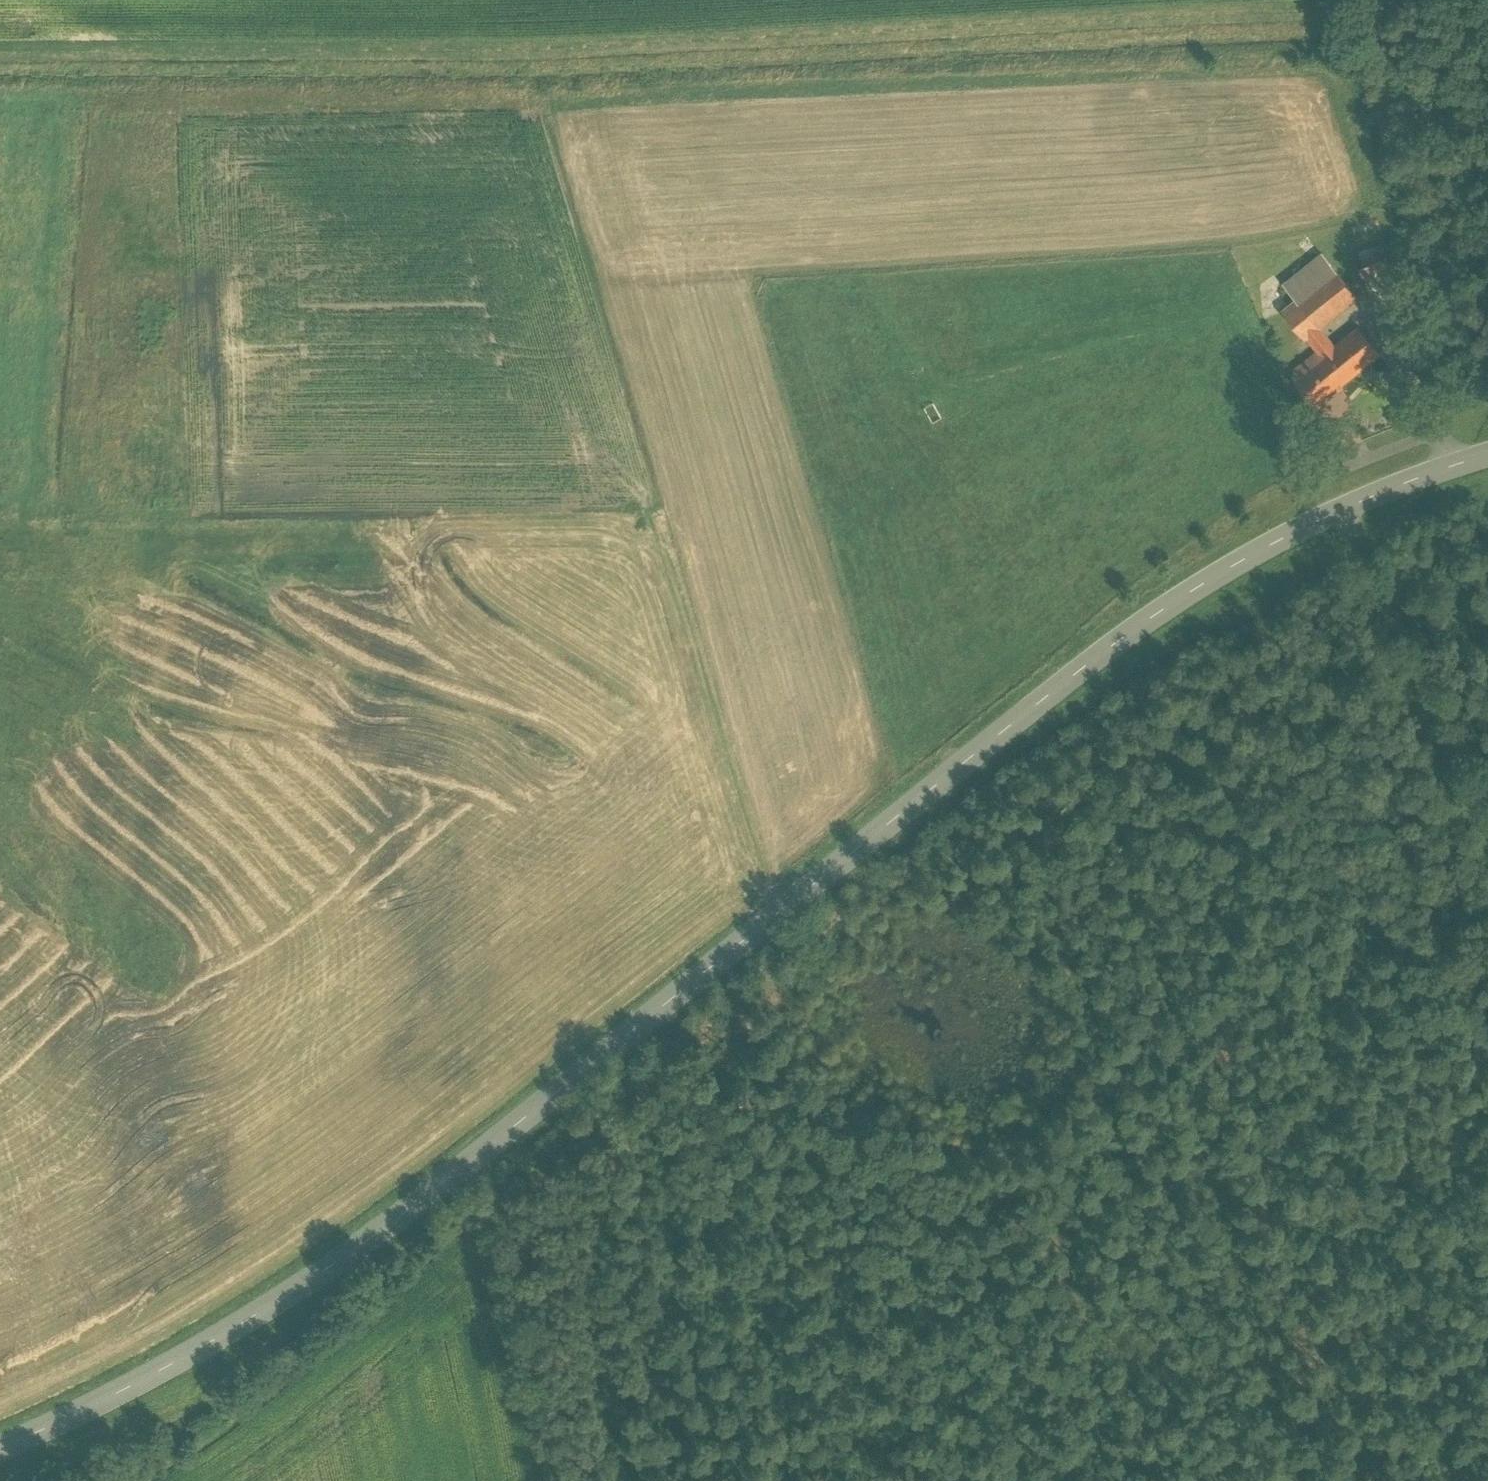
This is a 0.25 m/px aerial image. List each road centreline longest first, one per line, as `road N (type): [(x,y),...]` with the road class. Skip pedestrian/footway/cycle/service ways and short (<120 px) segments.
road 1 (tertiary): [(1487,454),(1309,524),(1198,586),(1073,674),(358,1247),(141,1379),(0,1448)]

